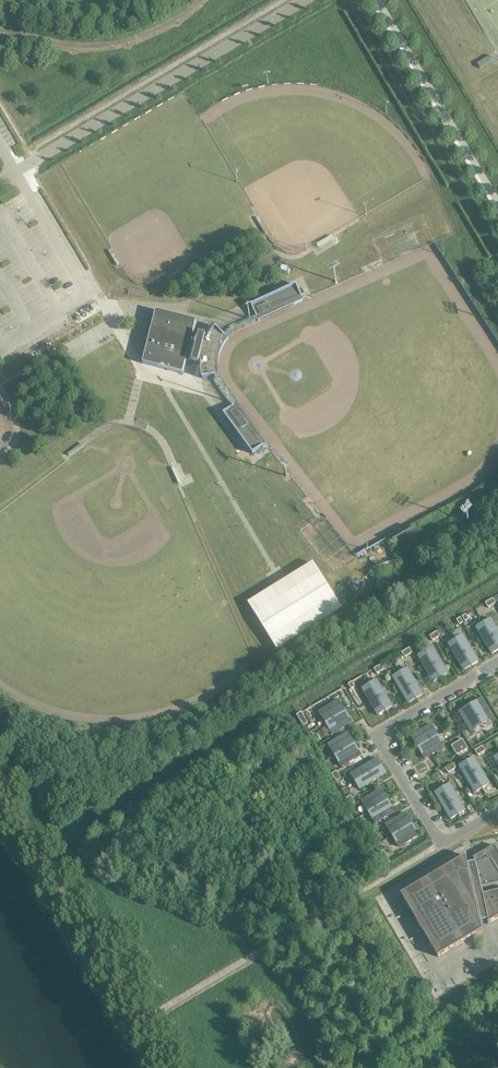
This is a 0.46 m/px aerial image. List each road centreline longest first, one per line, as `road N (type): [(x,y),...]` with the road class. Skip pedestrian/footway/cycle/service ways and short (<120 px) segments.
road 1 (unclassified): [(303,0),(0,182)]
road 2 (unclassified): [(497,663),(377,734),(439,843),(497,809)]

